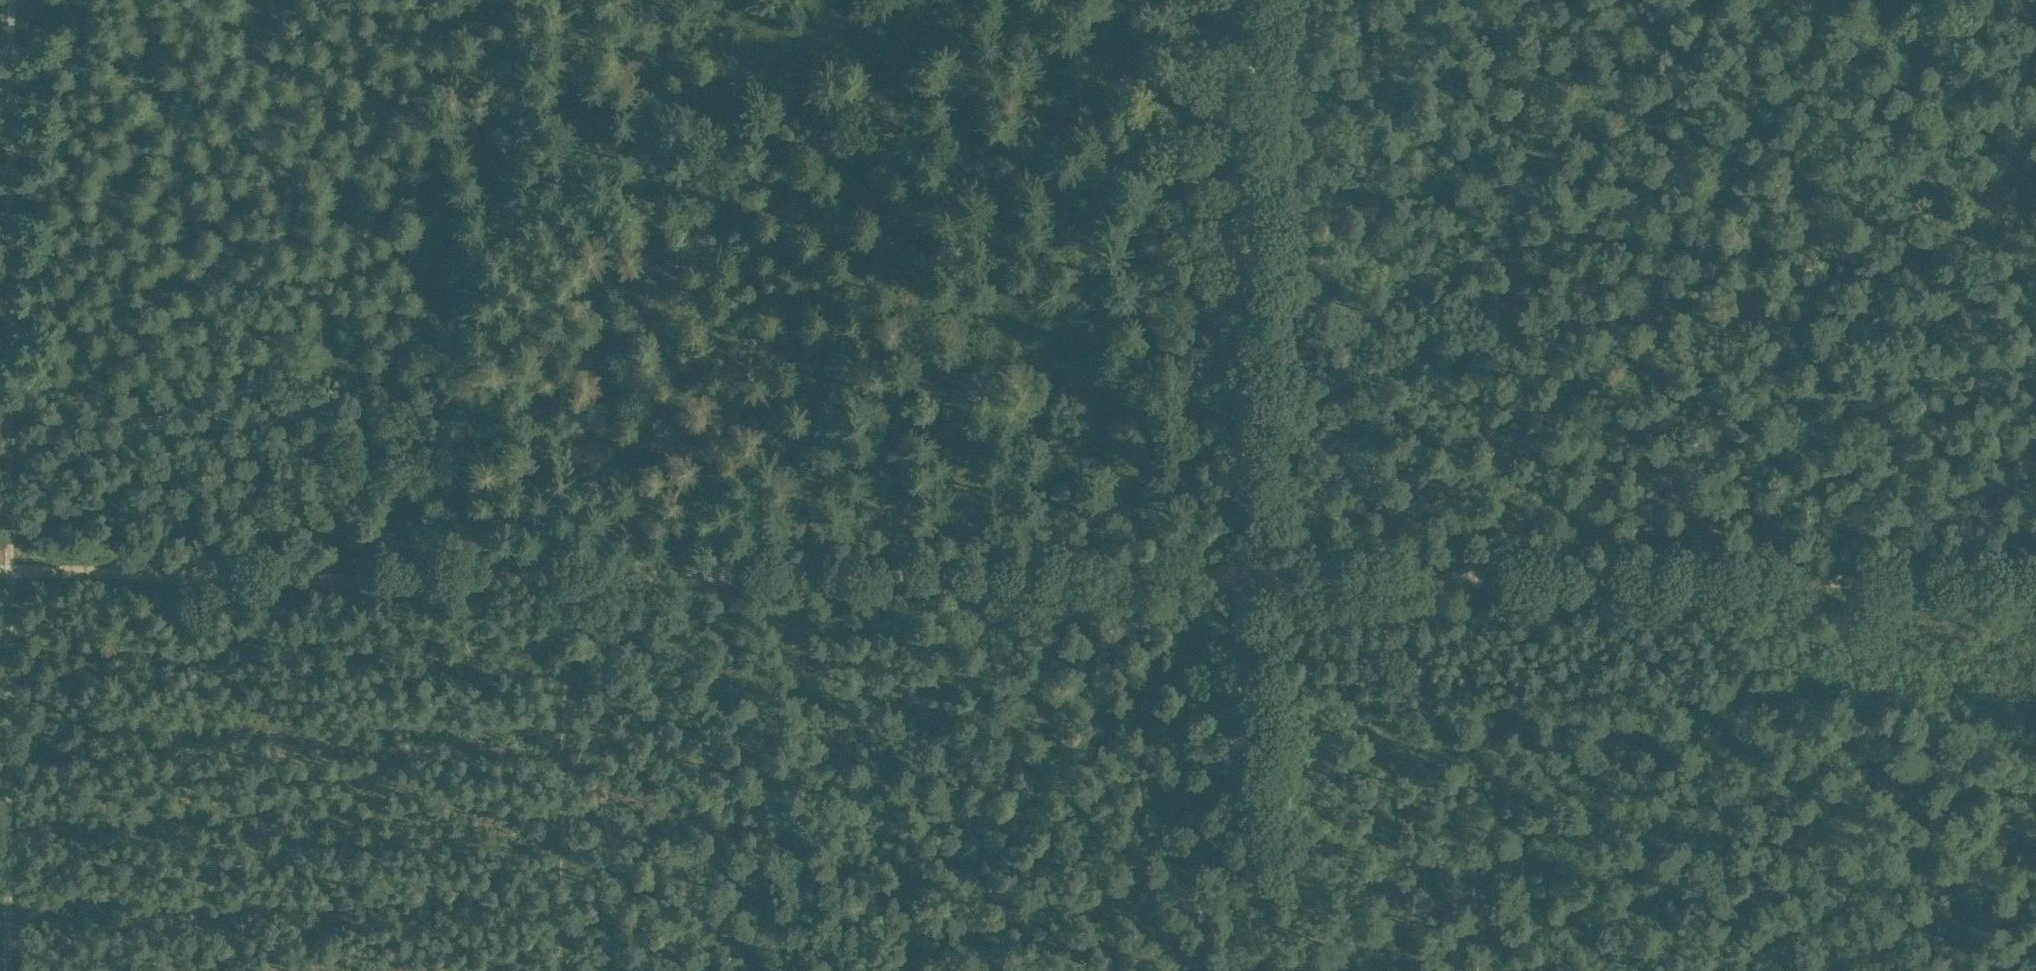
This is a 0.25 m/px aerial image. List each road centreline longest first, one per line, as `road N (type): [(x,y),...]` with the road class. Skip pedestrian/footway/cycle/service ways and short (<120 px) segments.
road 1 (track): [(1239,576),(2035,585)]
road 2 (track): [(542,578),(1239,576)]
road 3 (track): [(0,570),(542,578)]
road 4 (track): [(1239,576),(1248,566),(1250,140)]
road 5 (track): [(1241,970),(1239,576)]
road 6 (track): [(533,970),(542,578)]
road 7 (track): [(1250,140),(1251,7)]

